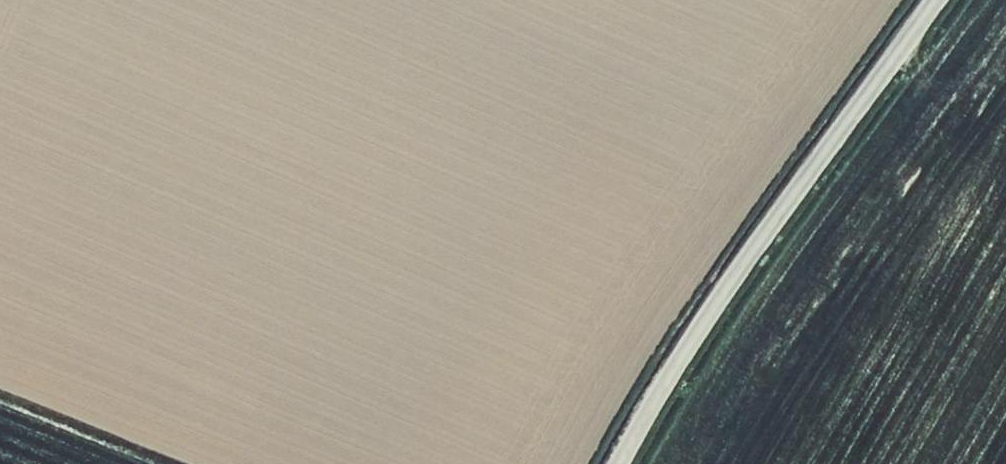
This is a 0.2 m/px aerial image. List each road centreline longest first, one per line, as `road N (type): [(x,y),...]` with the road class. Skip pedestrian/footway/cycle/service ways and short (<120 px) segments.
road 1 (tertiary): [(932,0),(712,305),(625,463)]

